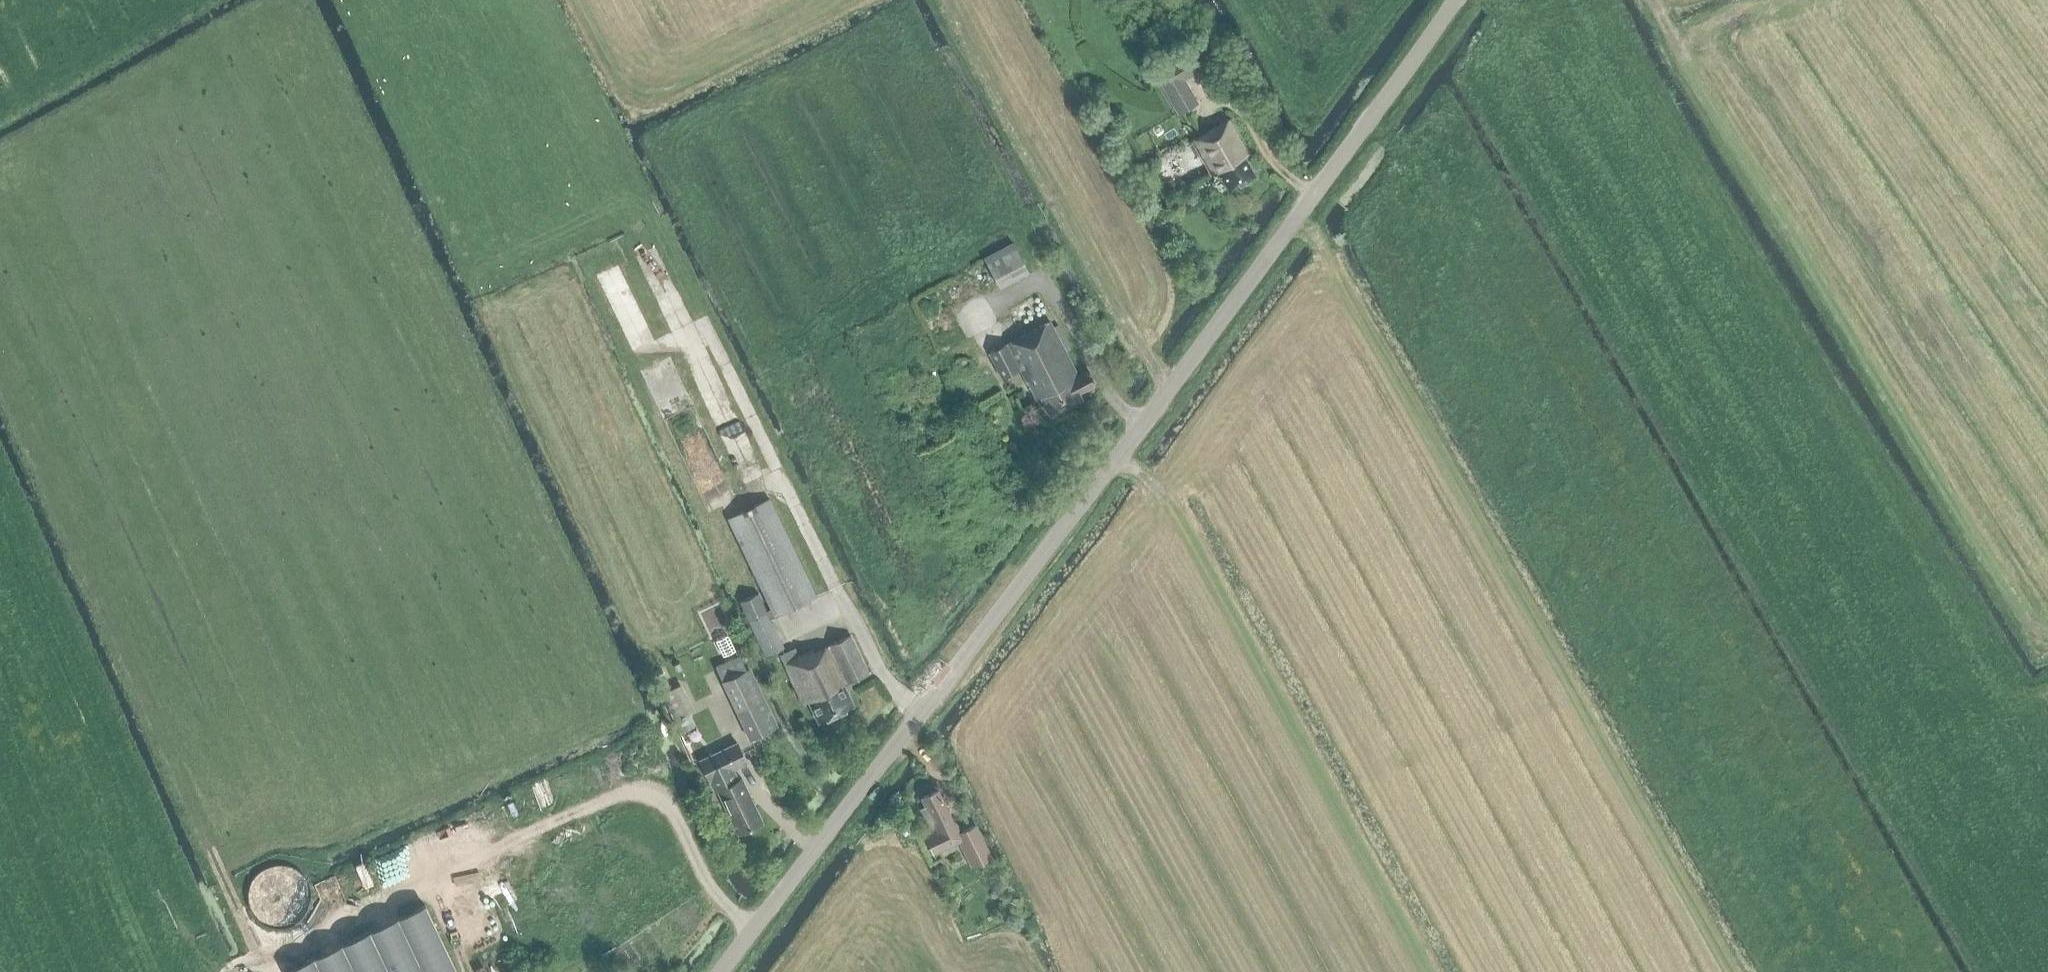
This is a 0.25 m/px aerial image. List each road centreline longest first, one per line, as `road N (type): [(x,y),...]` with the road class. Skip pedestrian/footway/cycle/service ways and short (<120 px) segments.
road 1 (unclassified): [(721,971),(1456,0)]

